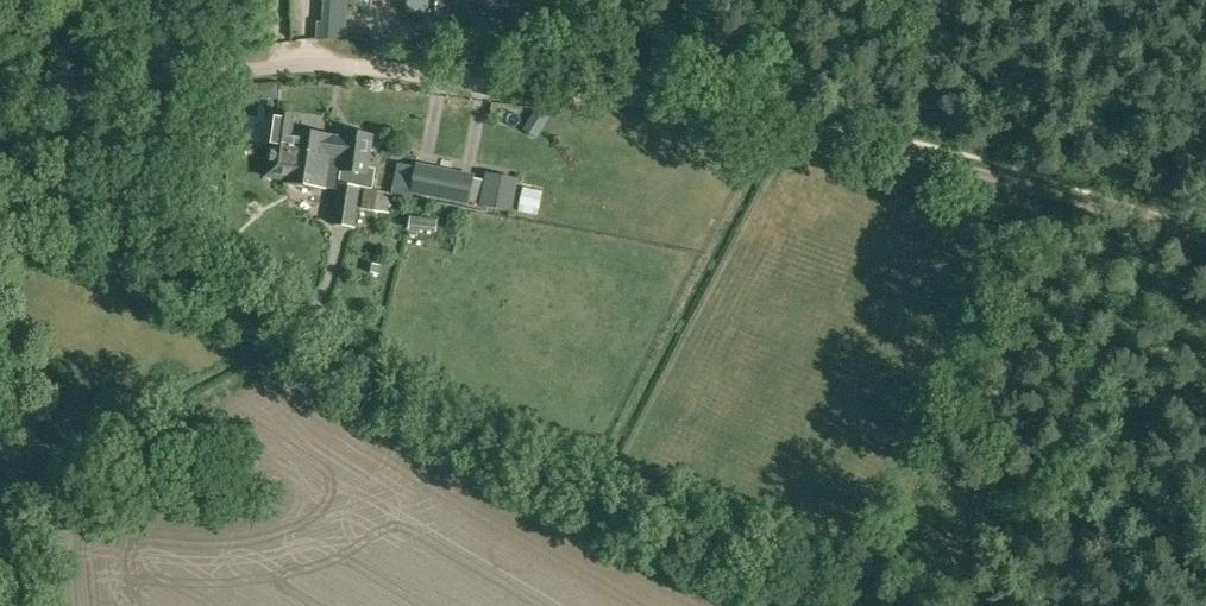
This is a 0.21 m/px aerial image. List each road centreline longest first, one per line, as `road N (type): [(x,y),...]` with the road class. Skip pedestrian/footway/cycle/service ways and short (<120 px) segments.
road 1 (track): [(795,605),(114,268),(57,93)]
road 2 (track): [(1205,240),(833,132),(564,100)]
road 3 (unclassified): [(284,67),(0,98)]
road 4 (track): [(564,100),(359,68),(284,67)]

